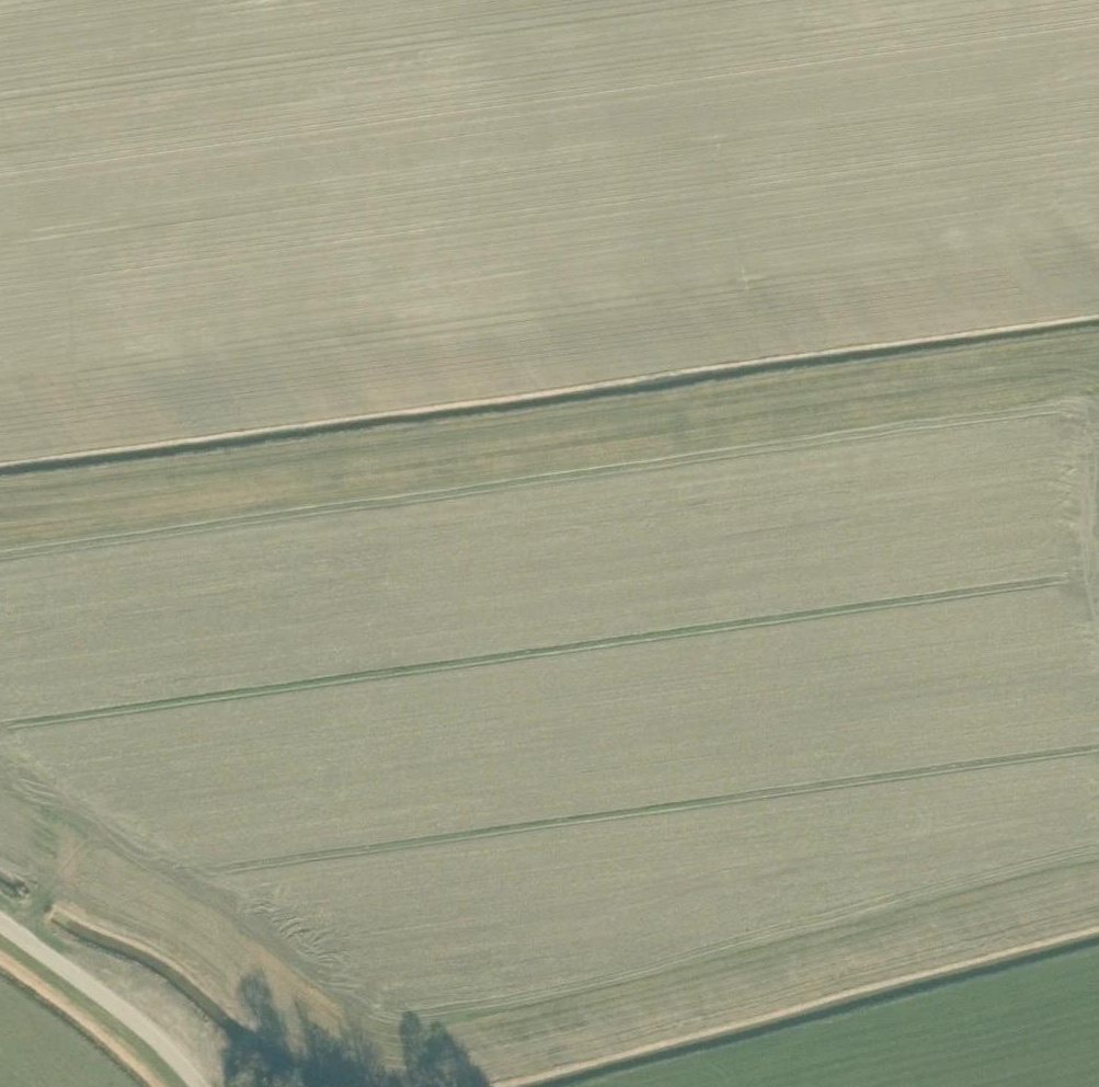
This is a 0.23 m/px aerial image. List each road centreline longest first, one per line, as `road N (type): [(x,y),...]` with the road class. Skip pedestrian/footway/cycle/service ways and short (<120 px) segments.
road 1 (unclassified): [(202,1086),(140,1021),(0,921)]

